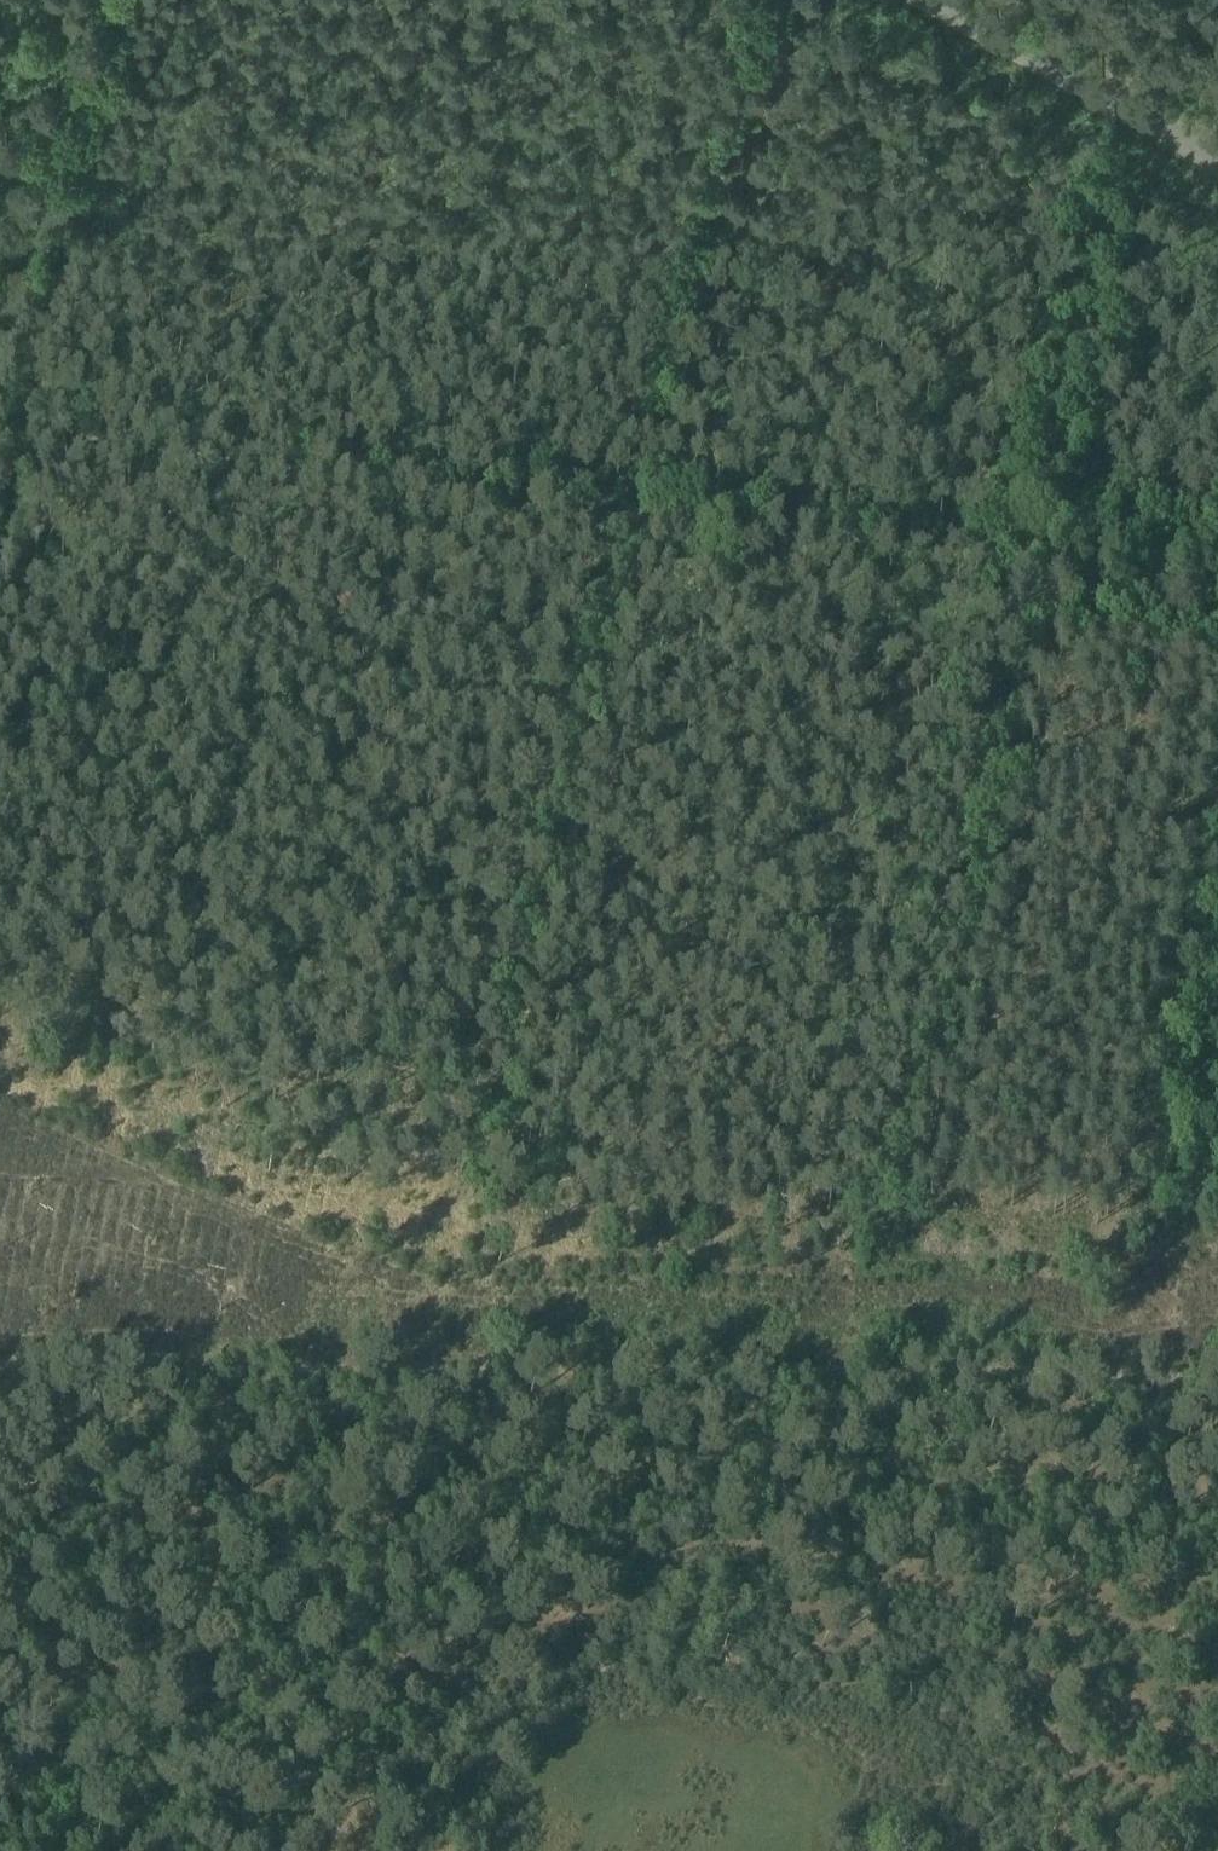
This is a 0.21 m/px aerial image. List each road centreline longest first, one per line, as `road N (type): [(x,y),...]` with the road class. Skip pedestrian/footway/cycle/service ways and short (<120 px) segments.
road 1 (unclassified): [(1217,162),(934,0)]

